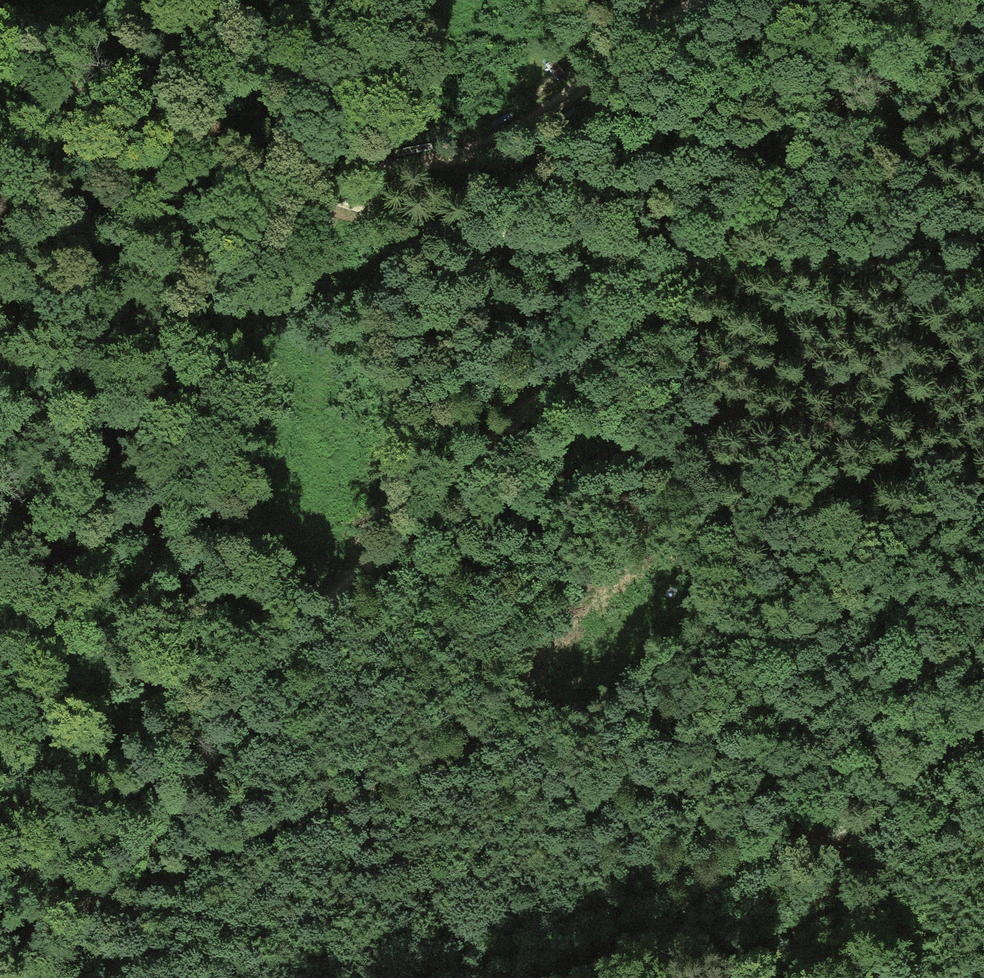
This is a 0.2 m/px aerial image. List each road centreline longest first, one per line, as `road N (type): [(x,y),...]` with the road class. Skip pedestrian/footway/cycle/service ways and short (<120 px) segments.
road 1 (track): [(674,271),(596,353),(462,469),(274,666),(36,977)]
road 2 (track): [(0,70),(237,171),(441,224),(674,271)]
road 3 (track): [(316,193),(499,126),(696,0)]
road 4 (track): [(983,3),(674,271)]
road 5 (track): [(853,846),(751,873),(629,947),(522,977)]
road 6 (track): [(983,228),(925,248),(814,268),(674,271)]
road 7 (track): [(983,729),(853,846)]

